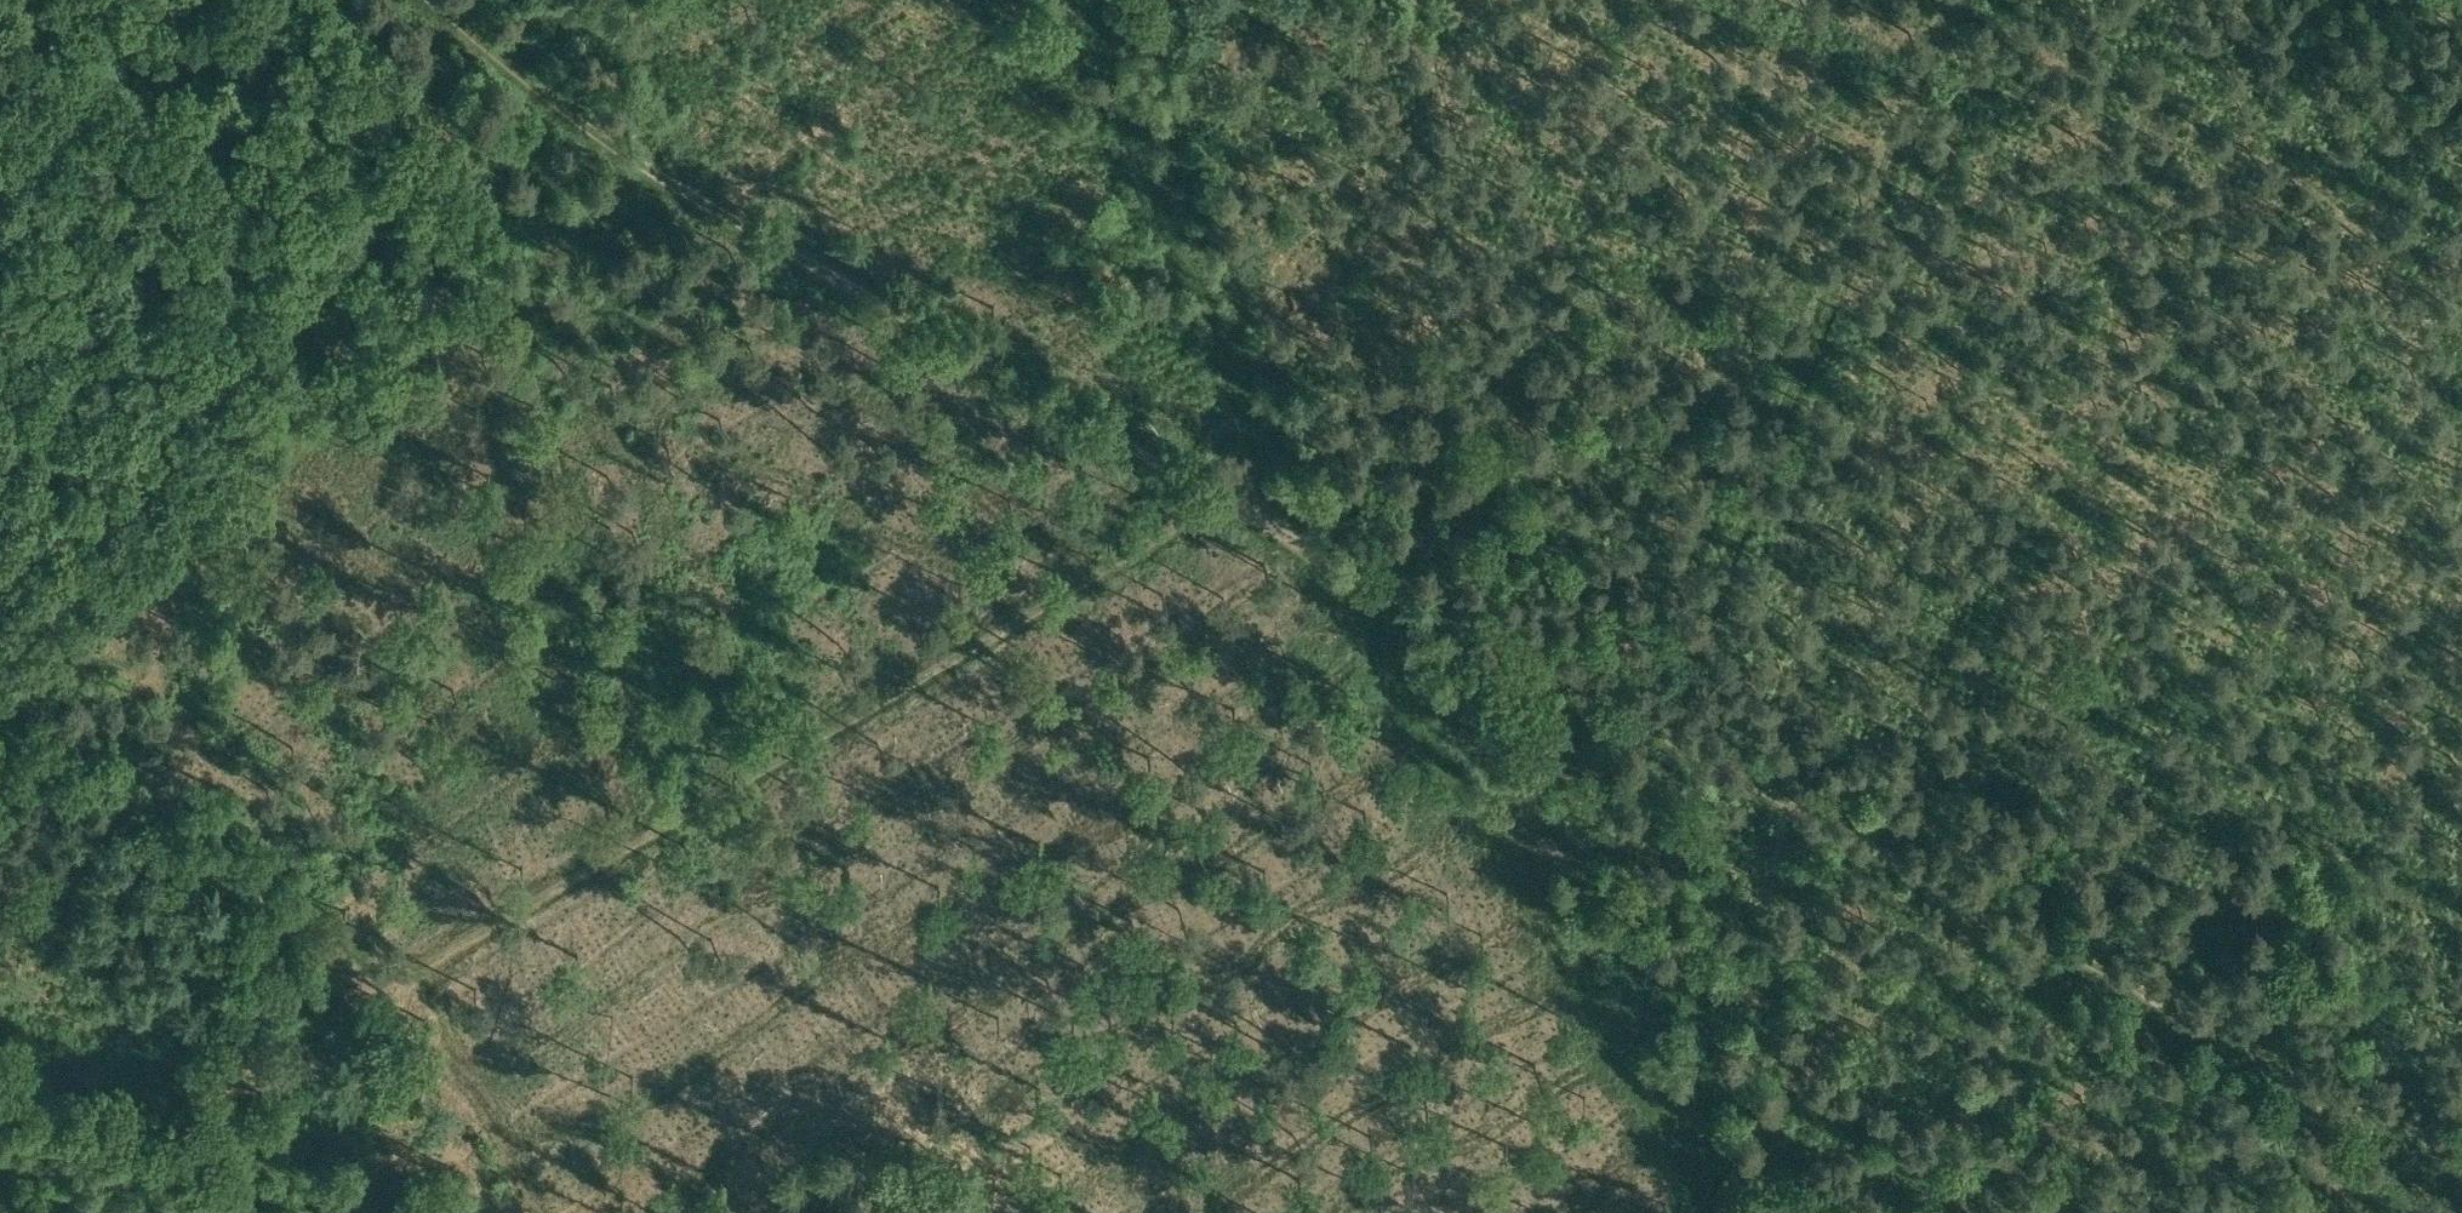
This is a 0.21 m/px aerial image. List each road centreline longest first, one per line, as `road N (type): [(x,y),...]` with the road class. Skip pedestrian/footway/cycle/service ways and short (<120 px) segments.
road 1 (track): [(449,0),(614,133),(1267,498),(2461,1132)]
road 2 (track): [(0,702),(154,785),(316,1002),(260,1200),(285,1212)]

